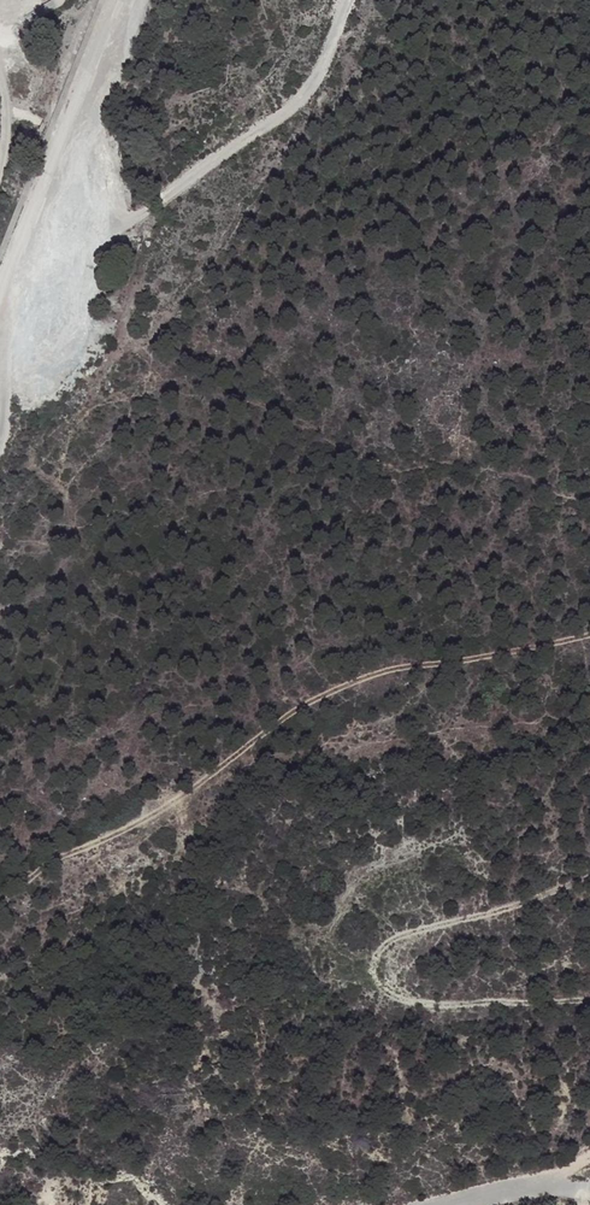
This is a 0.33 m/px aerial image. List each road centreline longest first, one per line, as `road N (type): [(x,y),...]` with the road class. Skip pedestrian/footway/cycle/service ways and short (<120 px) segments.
road 1 (track): [(589,875),(504,909),(388,938),(374,977),(390,995),(418,1004),(589,1001)]

